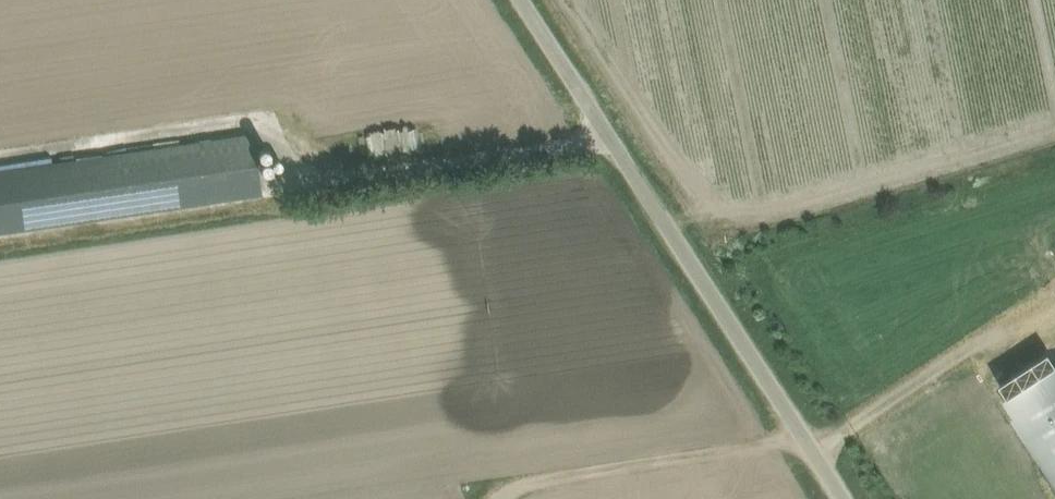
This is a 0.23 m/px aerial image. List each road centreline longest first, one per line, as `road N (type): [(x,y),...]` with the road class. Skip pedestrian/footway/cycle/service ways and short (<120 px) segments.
road 1 (unclassified): [(846,498),(524,0)]
road 2 (track): [(806,437),(785,448),(517,489),(496,498)]

